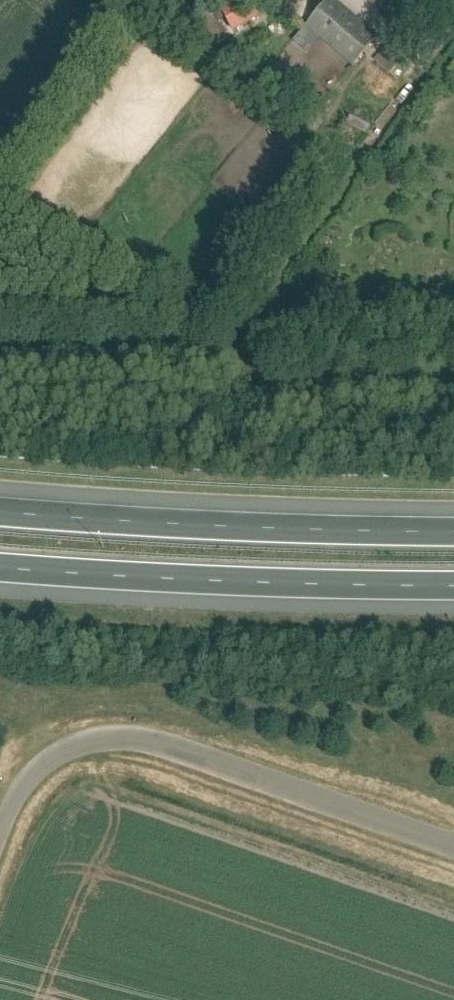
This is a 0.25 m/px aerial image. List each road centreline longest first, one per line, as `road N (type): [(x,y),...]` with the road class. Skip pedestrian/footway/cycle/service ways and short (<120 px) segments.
road 1 (tertiary): [(0,839),(20,789),(40,768),(96,737),(127,734),(453,843)]
road 2 (motorway): [(453,531),(0,511)]
road 3 (motorway): [(0,568),(453,587)]

